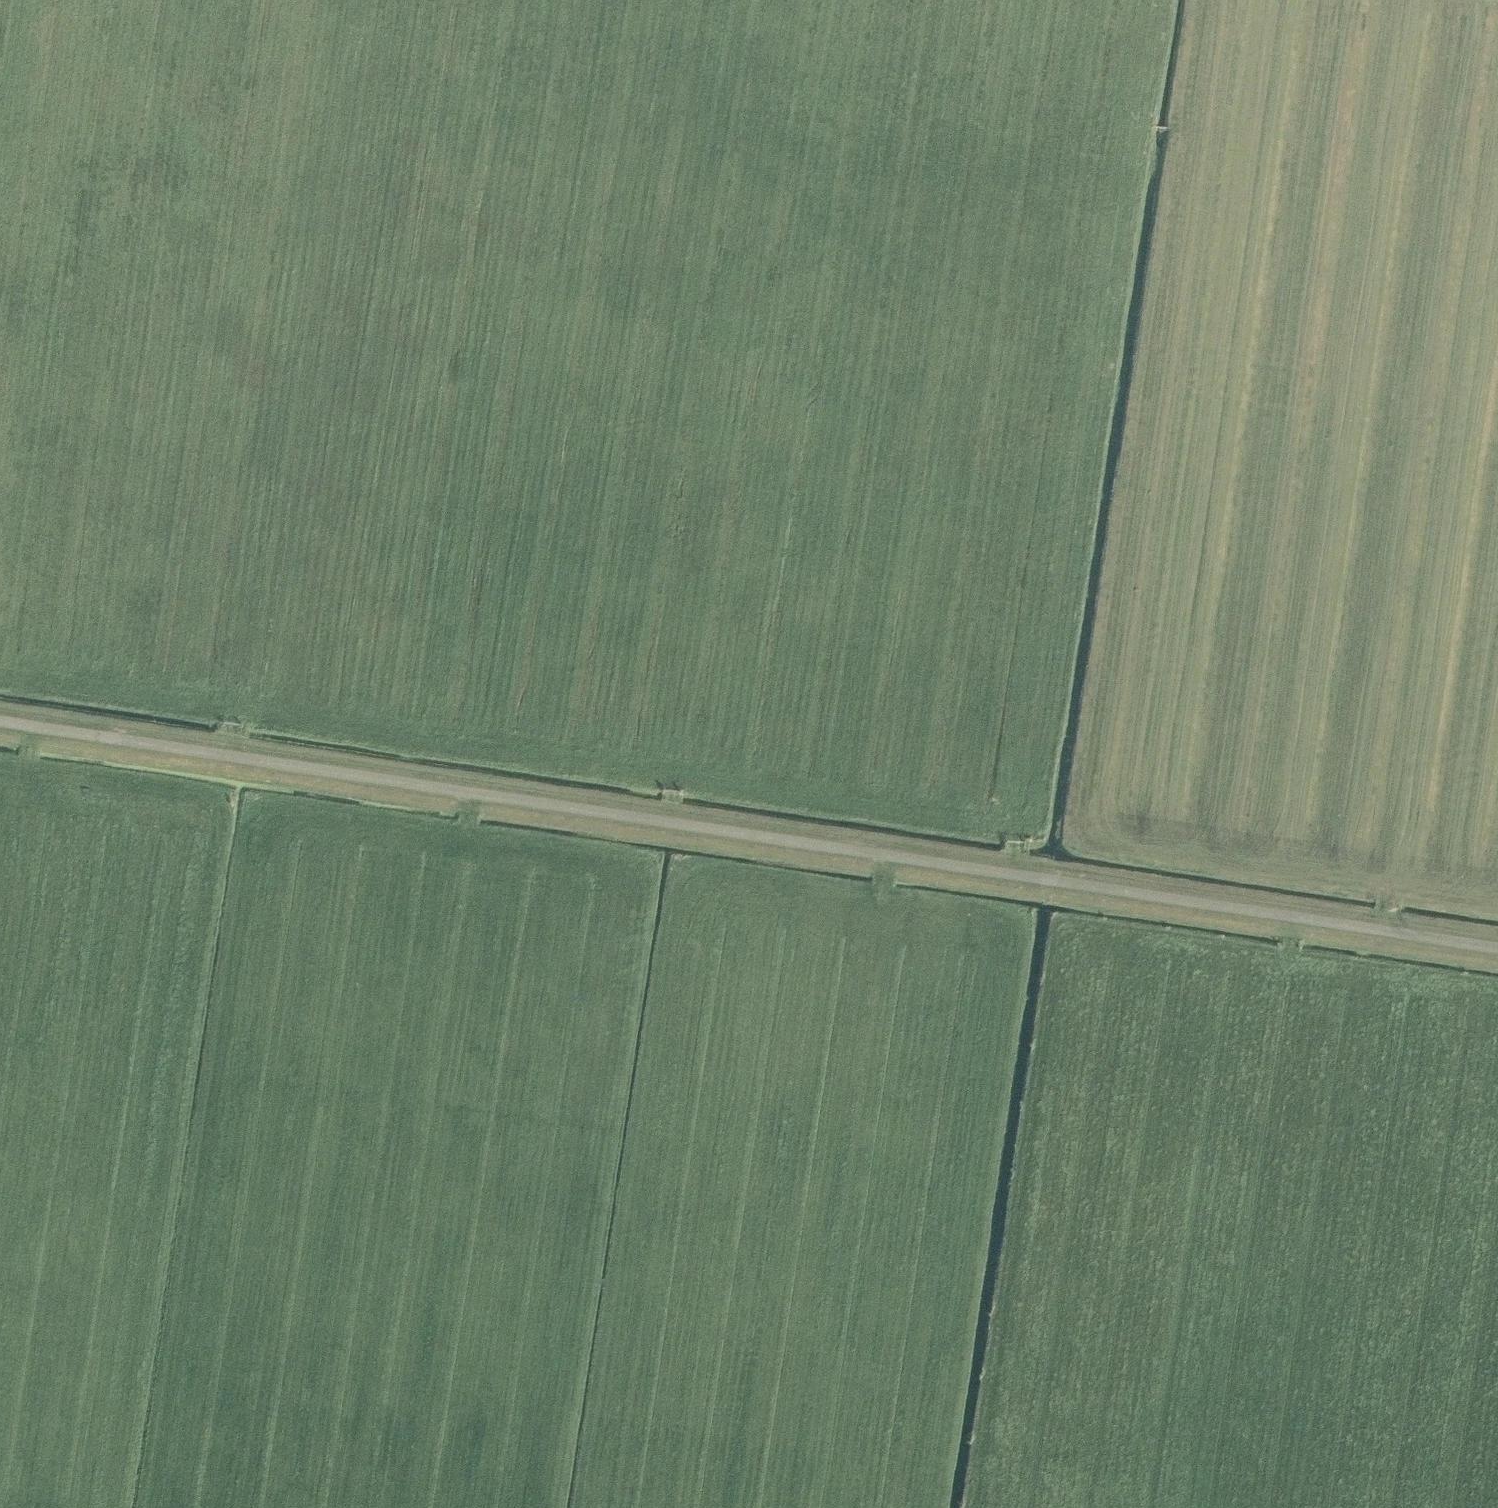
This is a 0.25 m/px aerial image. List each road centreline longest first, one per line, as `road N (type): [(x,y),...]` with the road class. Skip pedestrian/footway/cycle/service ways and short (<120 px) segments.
road 1 (unclassified): [(1497,943),(0,718)]

